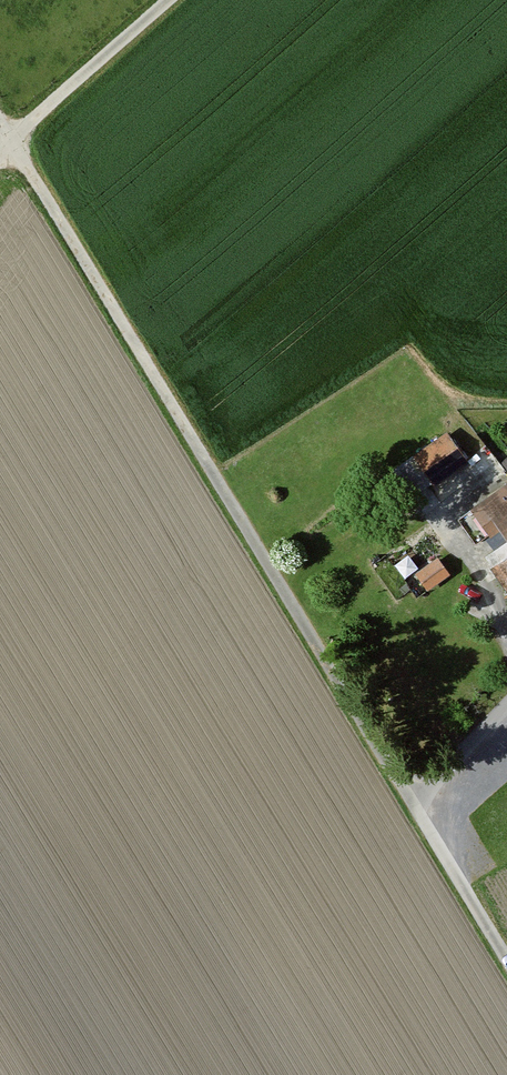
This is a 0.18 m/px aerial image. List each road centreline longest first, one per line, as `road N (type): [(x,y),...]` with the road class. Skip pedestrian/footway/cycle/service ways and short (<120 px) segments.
road 1 (track): [(506,959),(0,123)]
road 2 (track): [(0,151),(168,0)]
road 3 (track): [(506,705),(412,803)]

